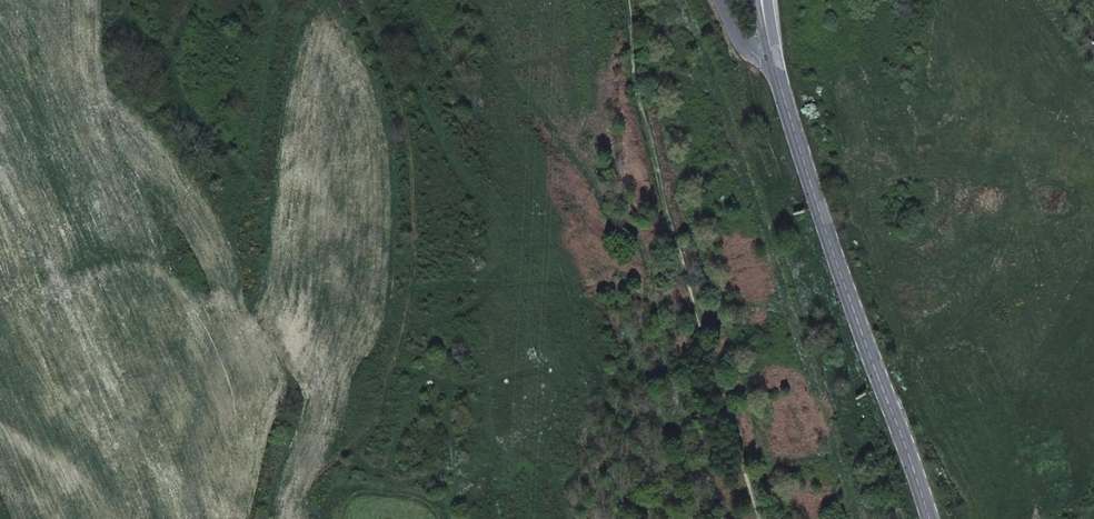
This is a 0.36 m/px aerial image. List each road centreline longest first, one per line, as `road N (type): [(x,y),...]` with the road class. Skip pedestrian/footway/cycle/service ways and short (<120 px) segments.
road 1 (secondary): [(774,66),(932,518)]

